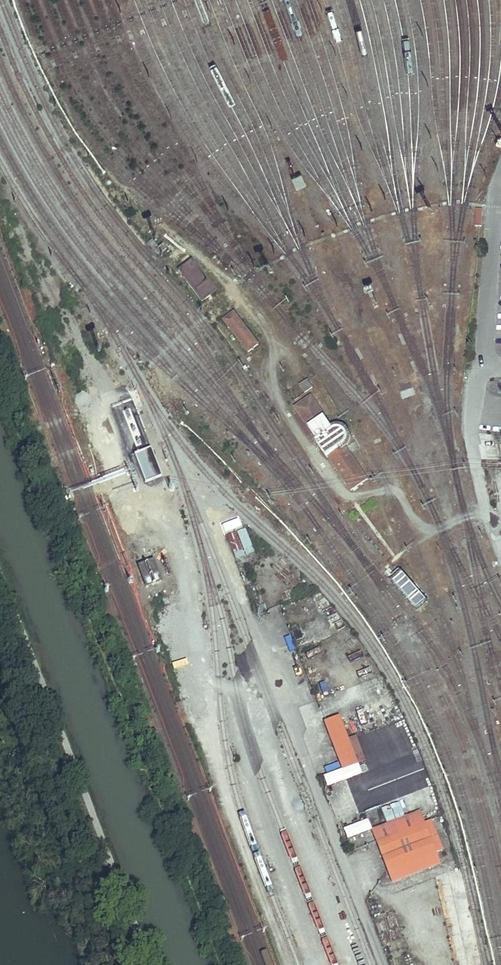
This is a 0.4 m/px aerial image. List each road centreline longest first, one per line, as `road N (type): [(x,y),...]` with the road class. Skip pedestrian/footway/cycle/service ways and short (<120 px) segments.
road 1 (track): [(225,964),(0,389)]

